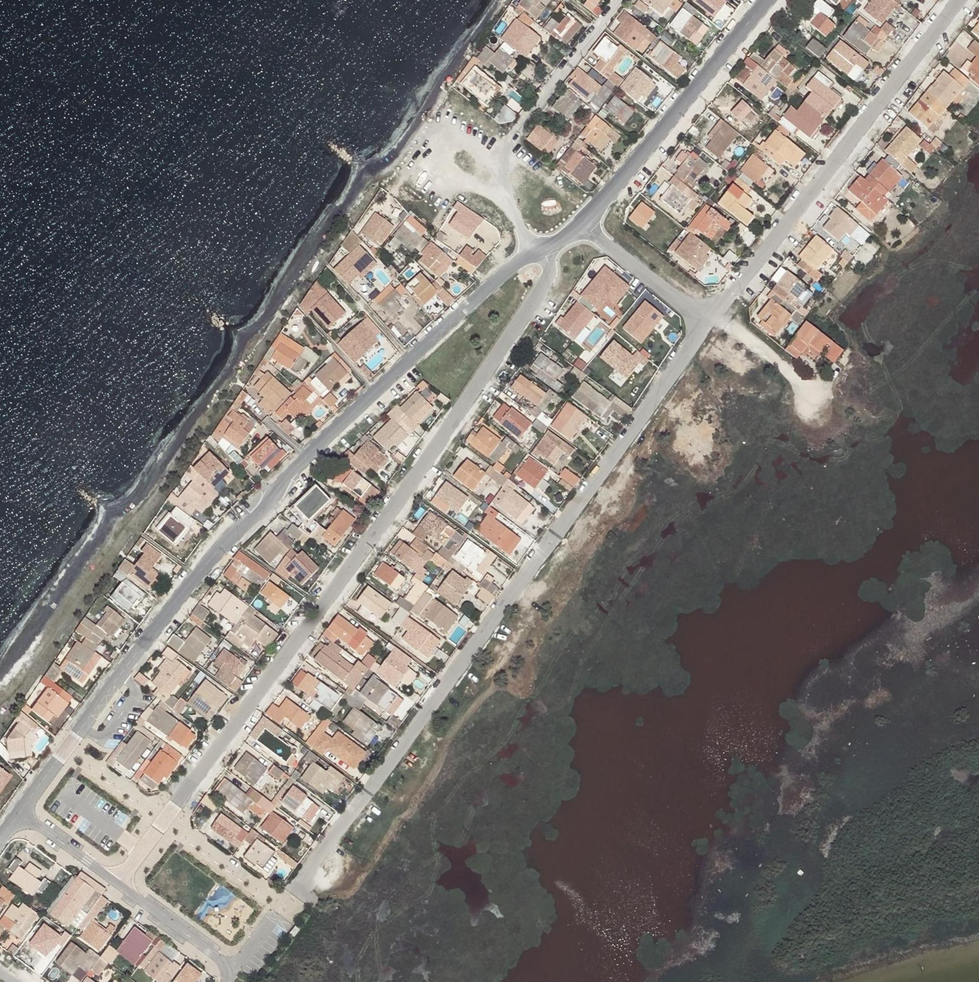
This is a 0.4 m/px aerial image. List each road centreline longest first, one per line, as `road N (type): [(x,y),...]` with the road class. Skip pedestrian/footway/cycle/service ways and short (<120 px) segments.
road 1 (tertiary): [(541,248),(446,325),(233,533),(20,812)]
road 2 (unclassified): [(708,323),(297,889)]
road 3 (unclassified): [(166,819),(547,287),(552,267),(541,248)]
road 4 (residential): [(741,282),(962,0)]
road 5 (tertiary): [(766,0),(582,221)]
road 6 (residential): [(582,221),(708,323)]
road 7 (residential): [(528,119),(622,0)]
road 8 (unclassified): [(118,885),(231,971)]
road 9 (unclassified): [(20,812),(118,885)]

